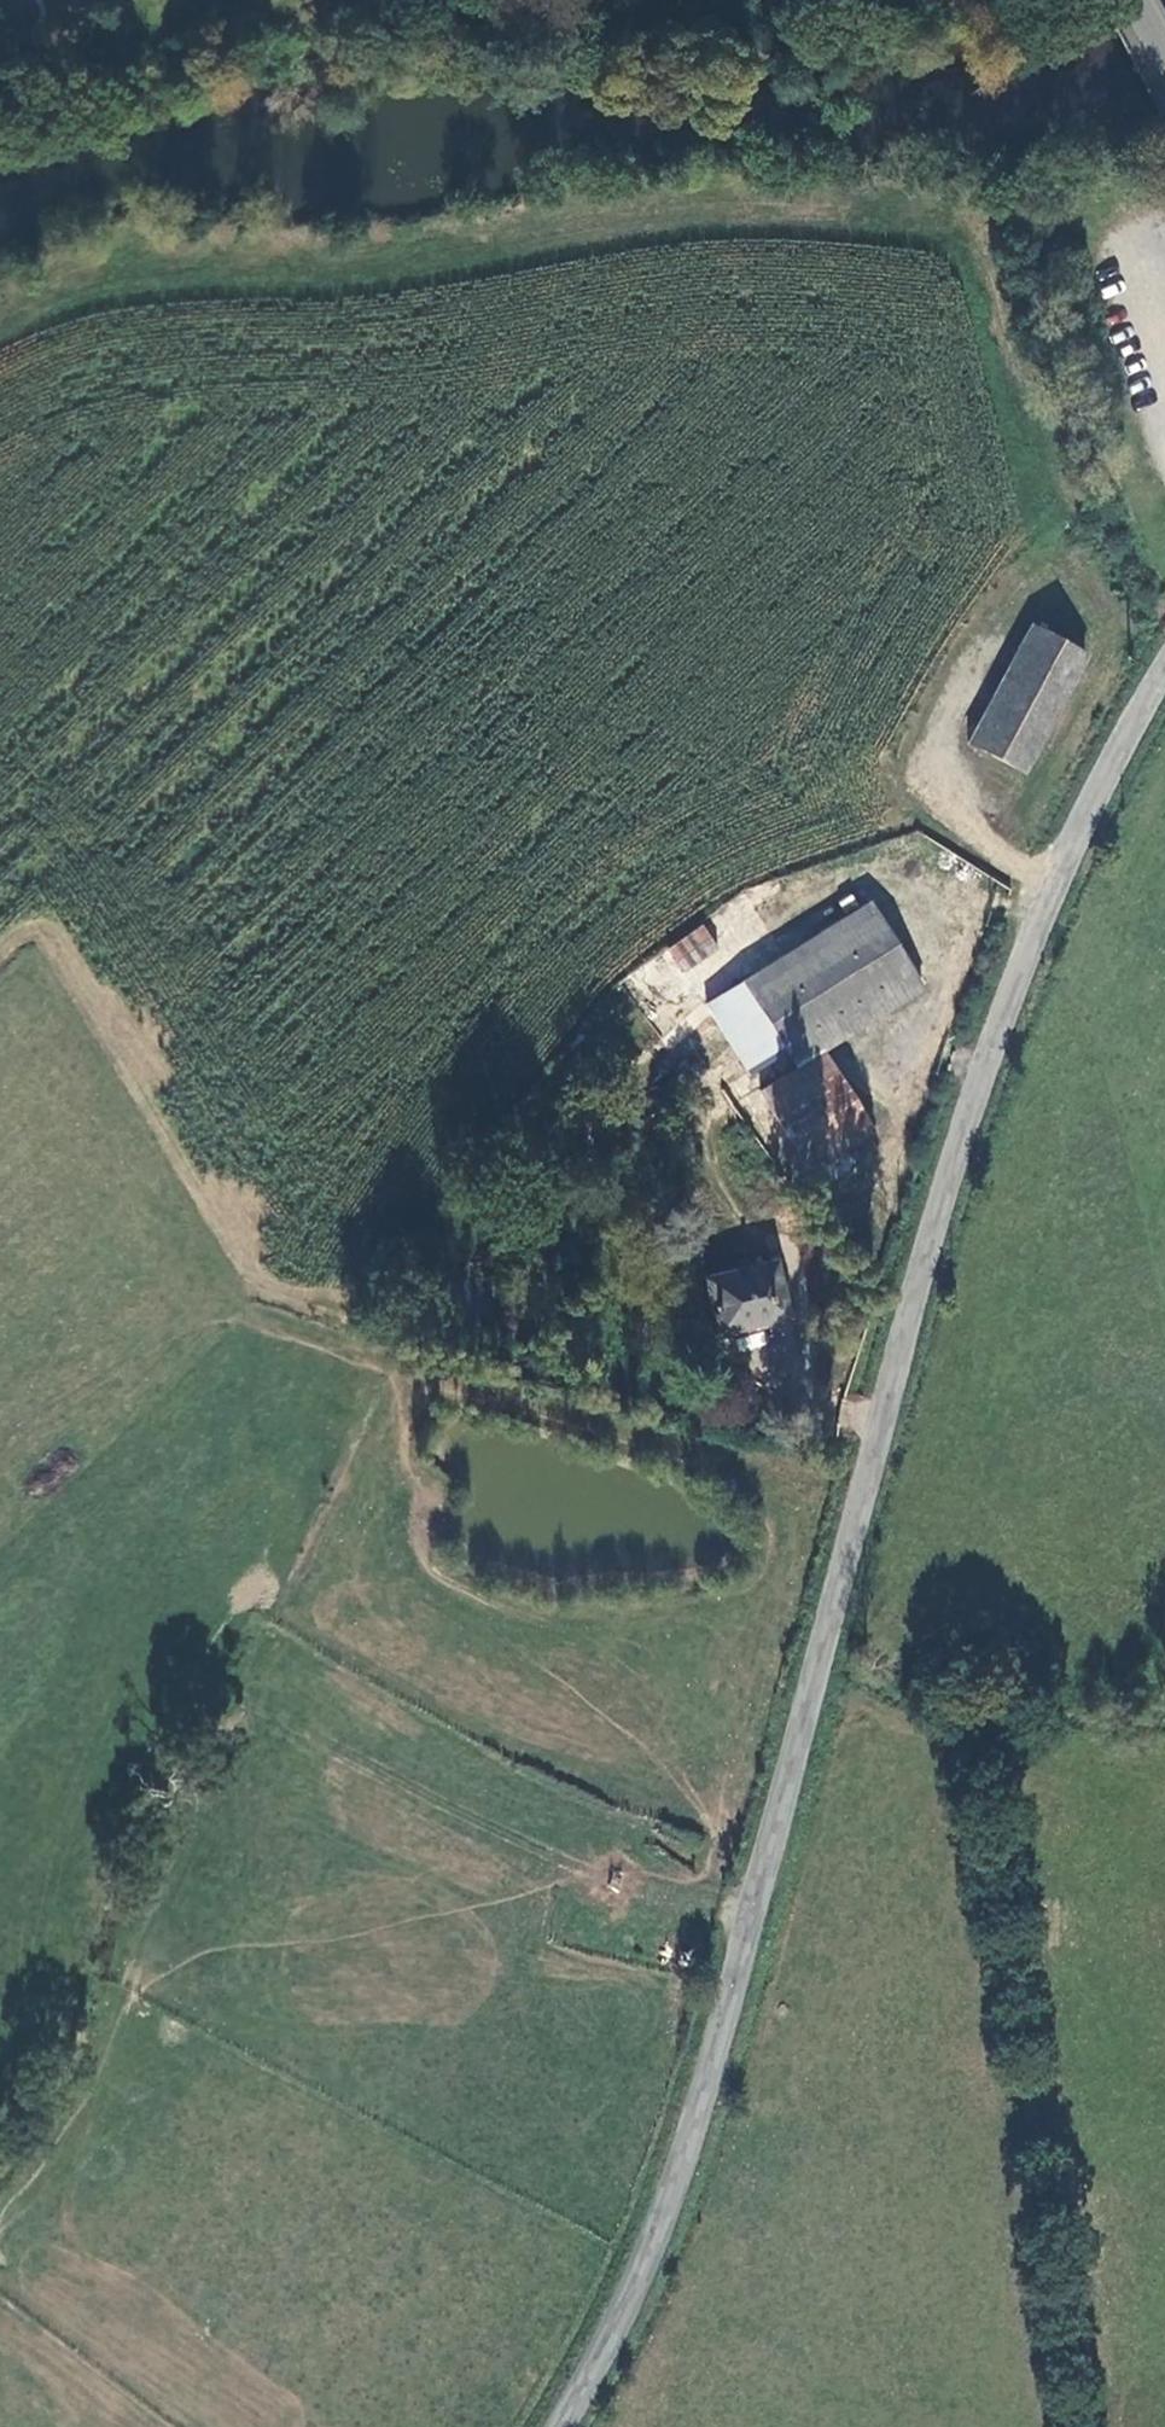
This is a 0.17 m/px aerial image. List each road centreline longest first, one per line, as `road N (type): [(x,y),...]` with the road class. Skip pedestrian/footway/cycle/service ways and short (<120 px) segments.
road 1 (tertiary): [(561,2426),(653,2246),(747,1939),(914,1278),(978,1072),(1080,825),(1164,668)]

